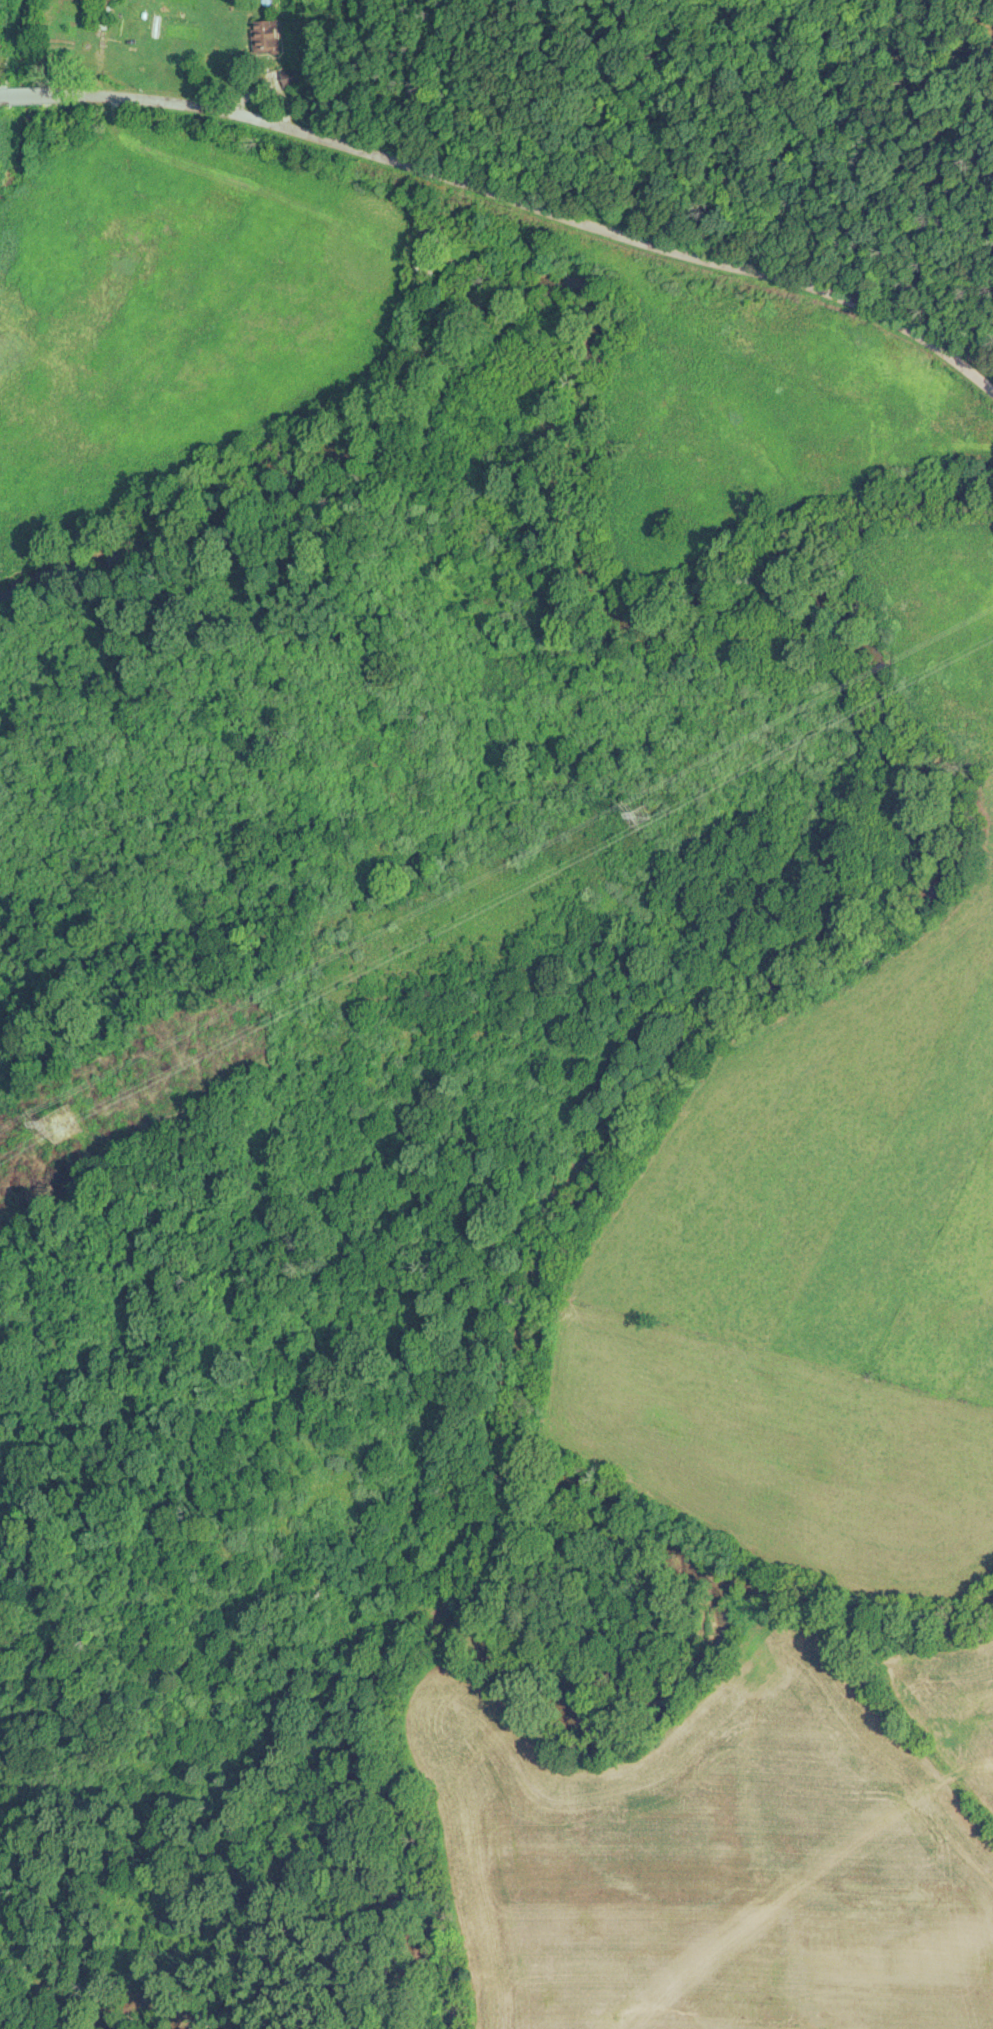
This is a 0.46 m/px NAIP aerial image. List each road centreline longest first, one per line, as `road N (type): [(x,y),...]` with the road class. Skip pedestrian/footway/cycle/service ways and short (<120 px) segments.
road 1 (residential): [(992,401),(941,340),(821,268),(368,158),(182,137),(0,145)]

